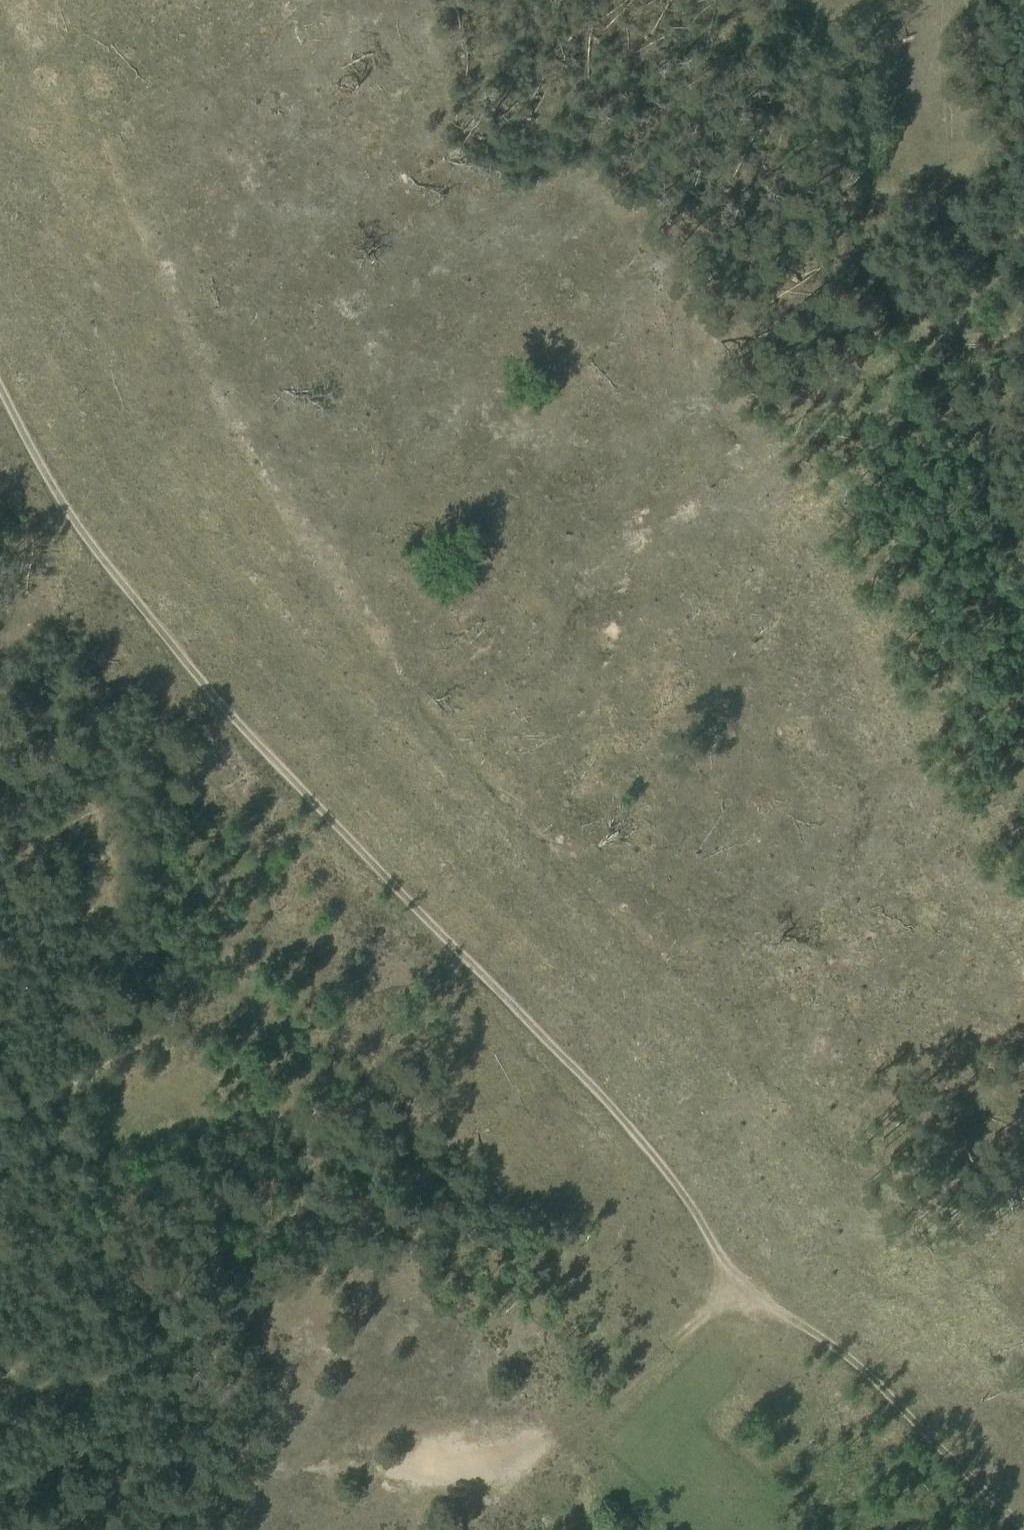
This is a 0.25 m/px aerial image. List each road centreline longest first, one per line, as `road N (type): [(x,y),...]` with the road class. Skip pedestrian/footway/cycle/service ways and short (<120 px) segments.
road 1 (track): [(0,348),(42,450),(112,563),(241,731),(298,779),(607,1107),(764,1301),(1023,1529)]

